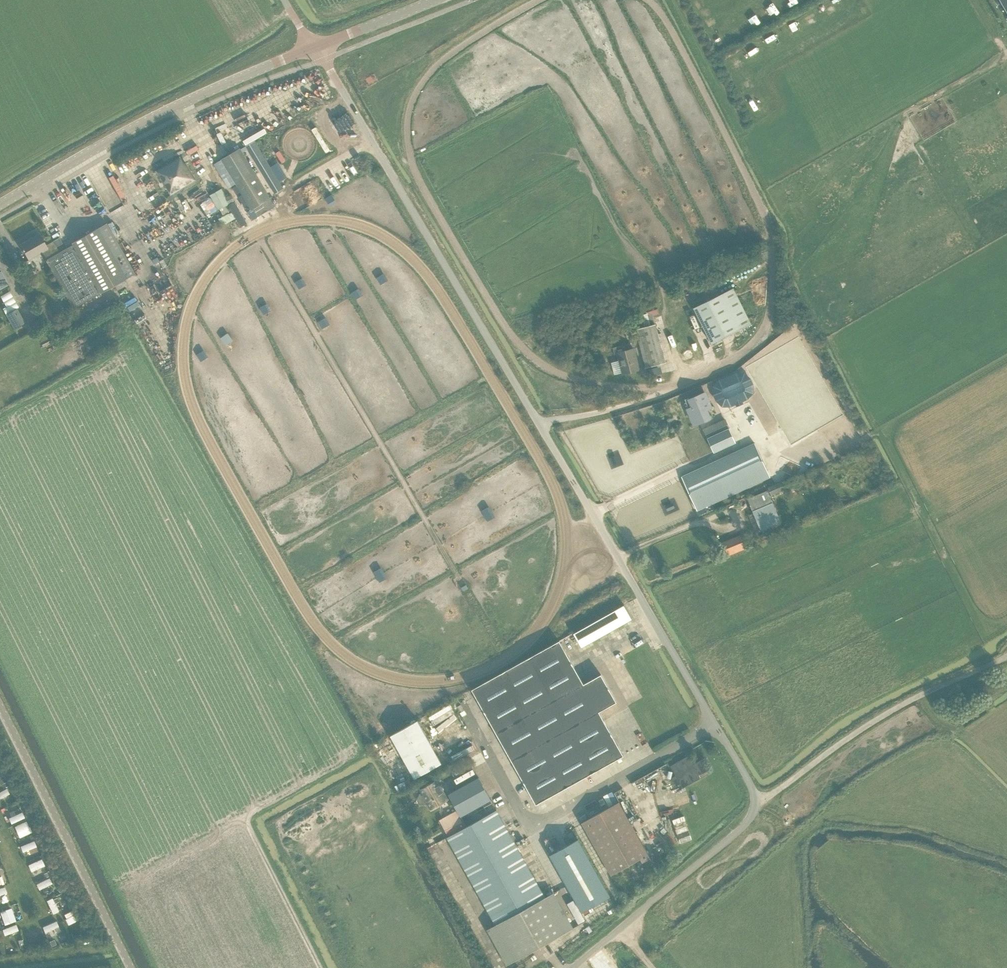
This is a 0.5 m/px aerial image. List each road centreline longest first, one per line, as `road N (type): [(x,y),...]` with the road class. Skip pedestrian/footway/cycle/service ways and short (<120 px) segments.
road 1 (track): [(566,556),(538,628),(484,667),(428,679),(350,657),(312,618),(196,408),(185,381),(185,334),(196,294),(243,240),(275,226),(317,218),(392,239),(427,271),(559,505)]
road 2 (unclassified): [(576,967),(748,822),(760,802),(316,48)]
road 3 (track): [(684,383),(589,381),(523,345),(415,162),(406,135),(409,104),(430,69),(540,0)]
road 4 (track): [(939,548),(880,432),(802,458),(759,436),(609,507)]
road 5 (track): [(253,512),(380,440),(507,656)]
road 6 (track): [(645,0),(659,10),(773,251),(774,303),(752,344)]
road 7 (track): [(259,233),(380,440),(492,378)]
road 8 (tertiary): [(0,208),(179,105),(316,48)]
road 9 (unclassified): [(131,967),(0,708)]
road 10 (track): [(1006,657),(861,728),(760,802)]
road 11 (track): [(752,344),(684,383),(607,412),(537,424)]
road 12 (track): [(880,432),(1006,357)]
road 13 (tertiary): [(316,48),(440,0)]

